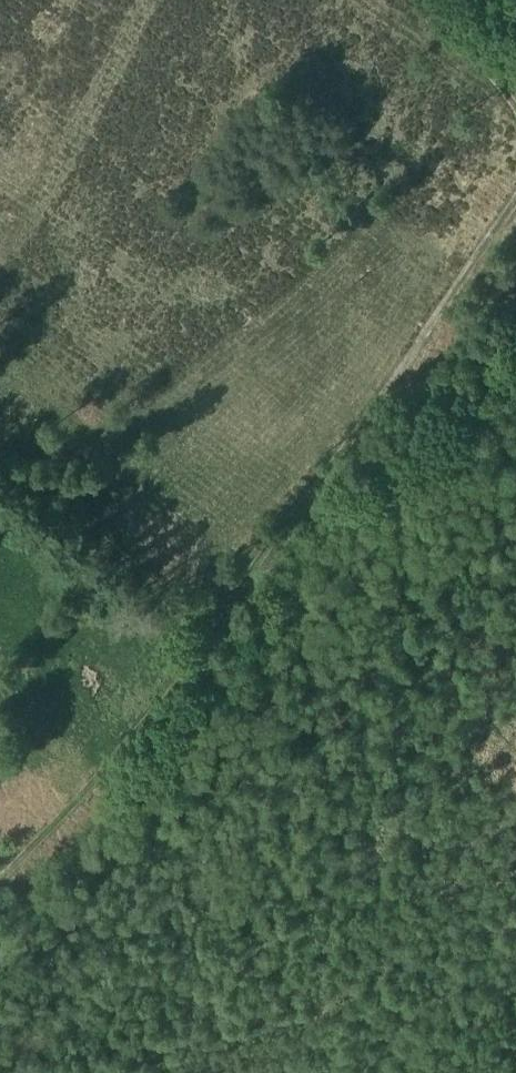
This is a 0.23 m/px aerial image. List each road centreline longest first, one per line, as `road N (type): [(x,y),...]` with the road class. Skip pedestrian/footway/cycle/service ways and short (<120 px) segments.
road 1 (track): [(515,216),(207,634),(0,470)]
road 2 (track): [(0,874),(207,634)]

